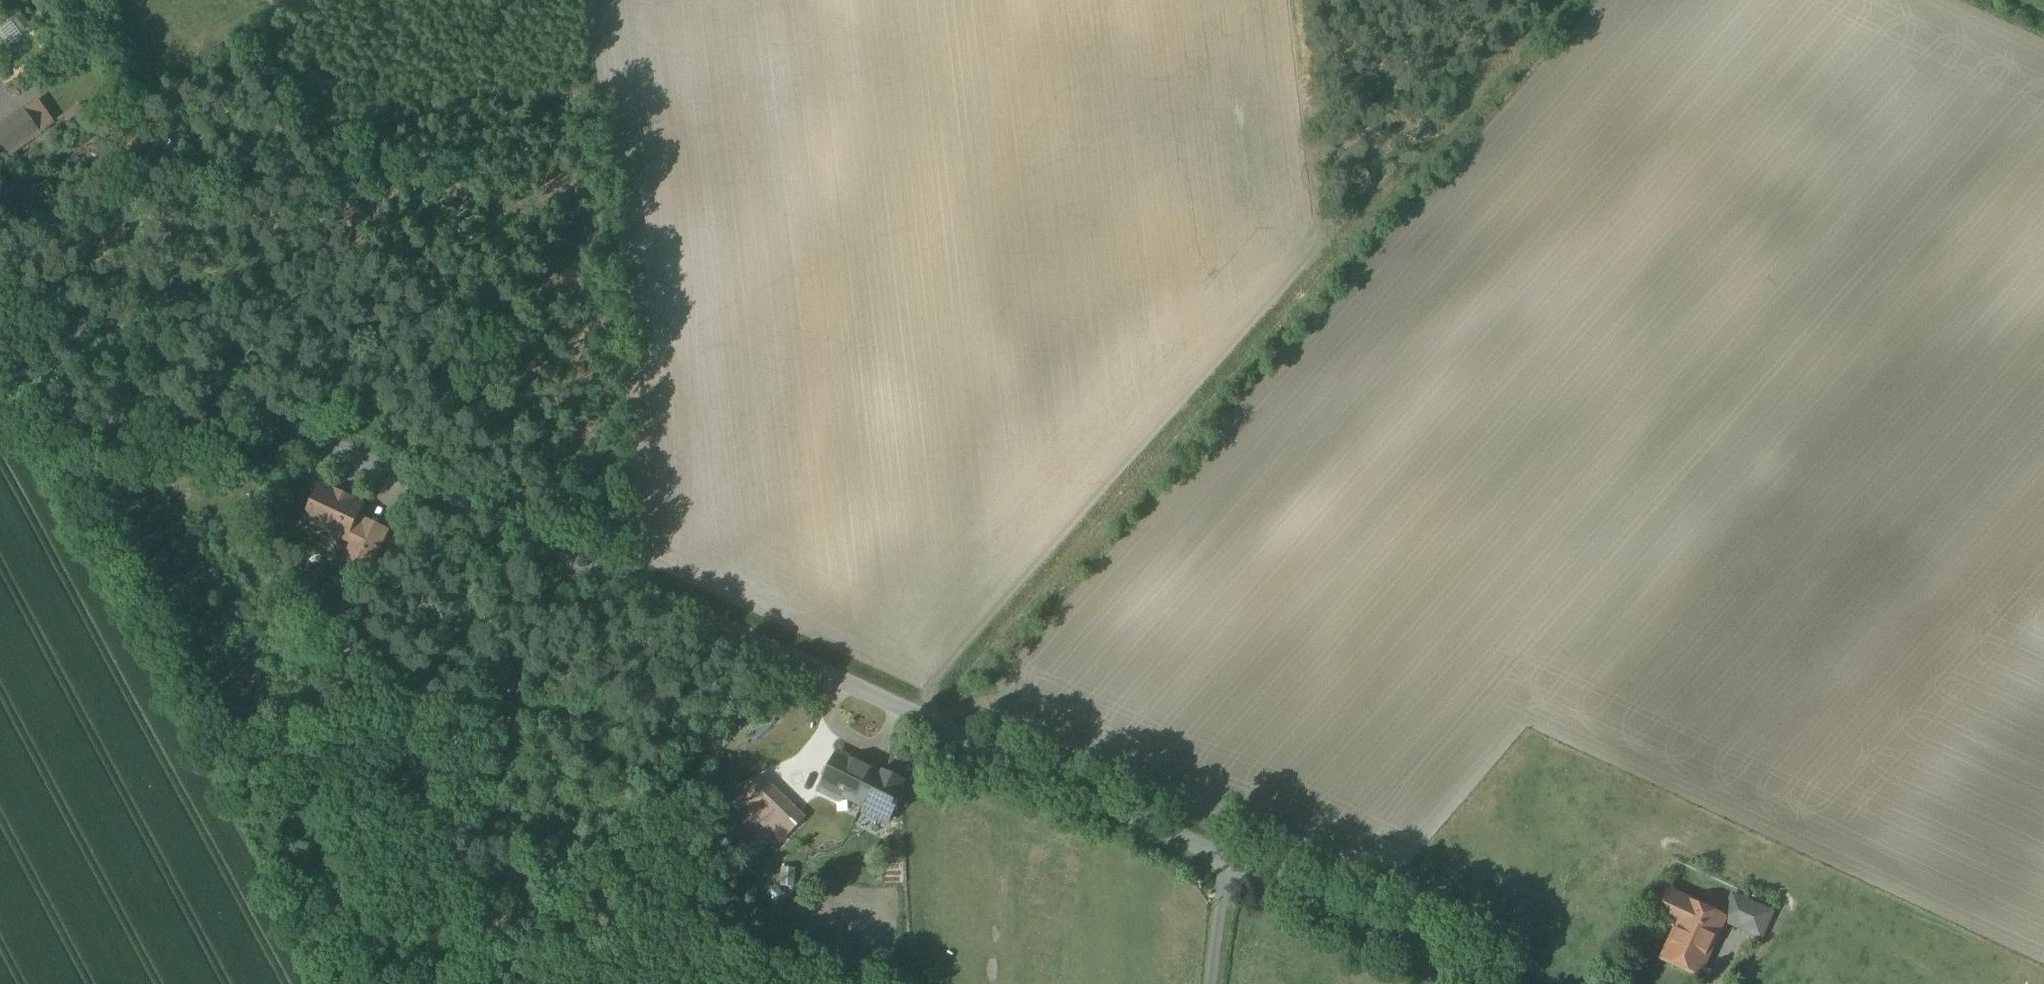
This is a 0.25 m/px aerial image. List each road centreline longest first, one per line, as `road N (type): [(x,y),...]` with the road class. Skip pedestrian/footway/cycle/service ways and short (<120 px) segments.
road 1 (unclassified): [(0,289),(1501,983)]
road 2 (track): [(777,651),(734,728),(540,929),(516,983)]

